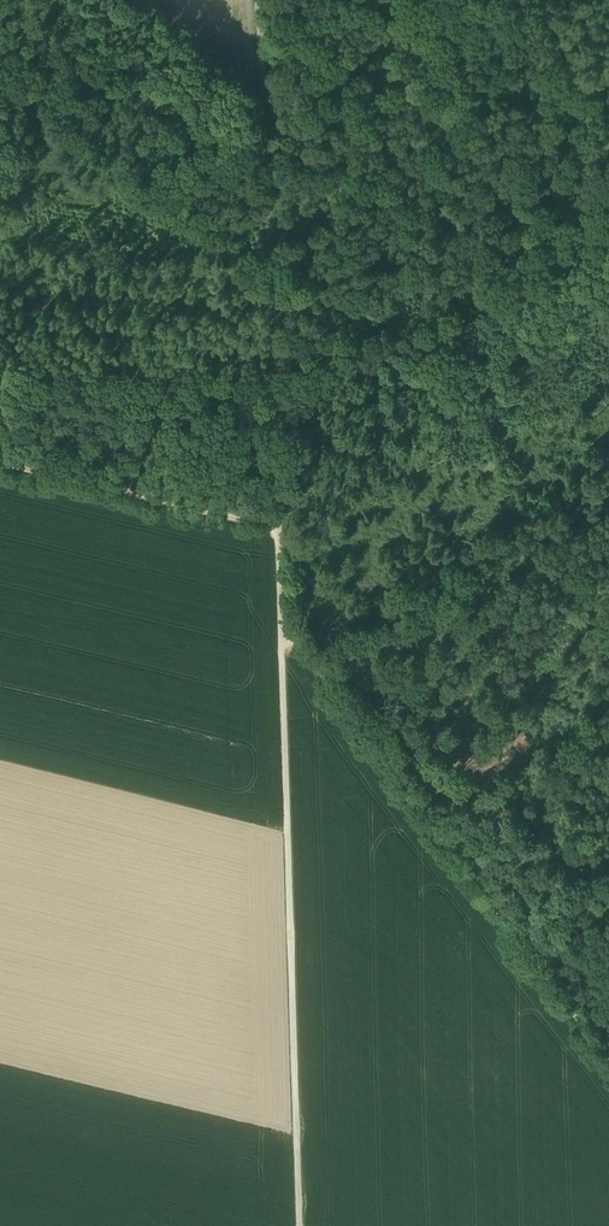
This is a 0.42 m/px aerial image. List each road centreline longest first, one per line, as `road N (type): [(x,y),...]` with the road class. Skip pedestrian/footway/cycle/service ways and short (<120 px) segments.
road 1 (track): [(262,0),(283,623)]
road 2 (track): [(283,623),(301,1225)]
road 3 (track): [(283,623),(608,1055)]
road 4 (track): [(0,460),(278,526)]
road 5 (track): [(521,0),(608,118)]

